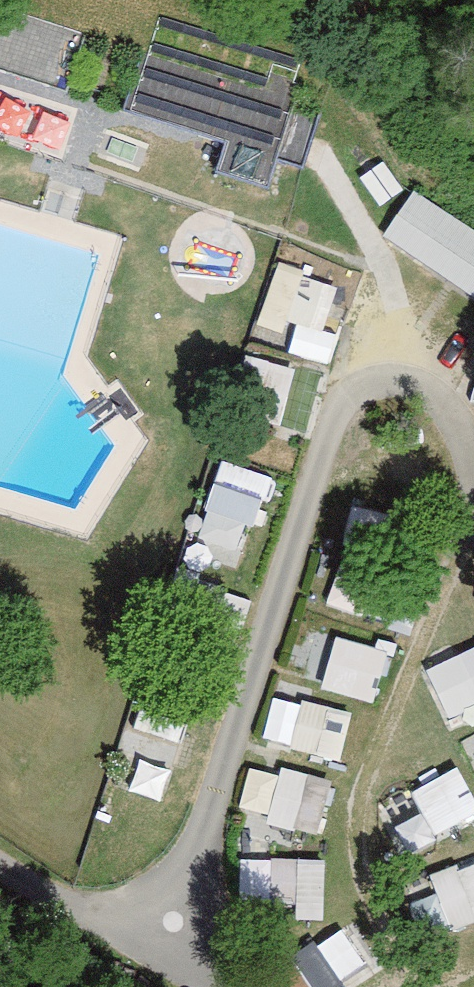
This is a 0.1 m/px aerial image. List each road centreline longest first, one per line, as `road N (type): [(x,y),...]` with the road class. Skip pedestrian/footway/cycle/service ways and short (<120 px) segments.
road 1 (residential): [(187,986),(0,858)]

